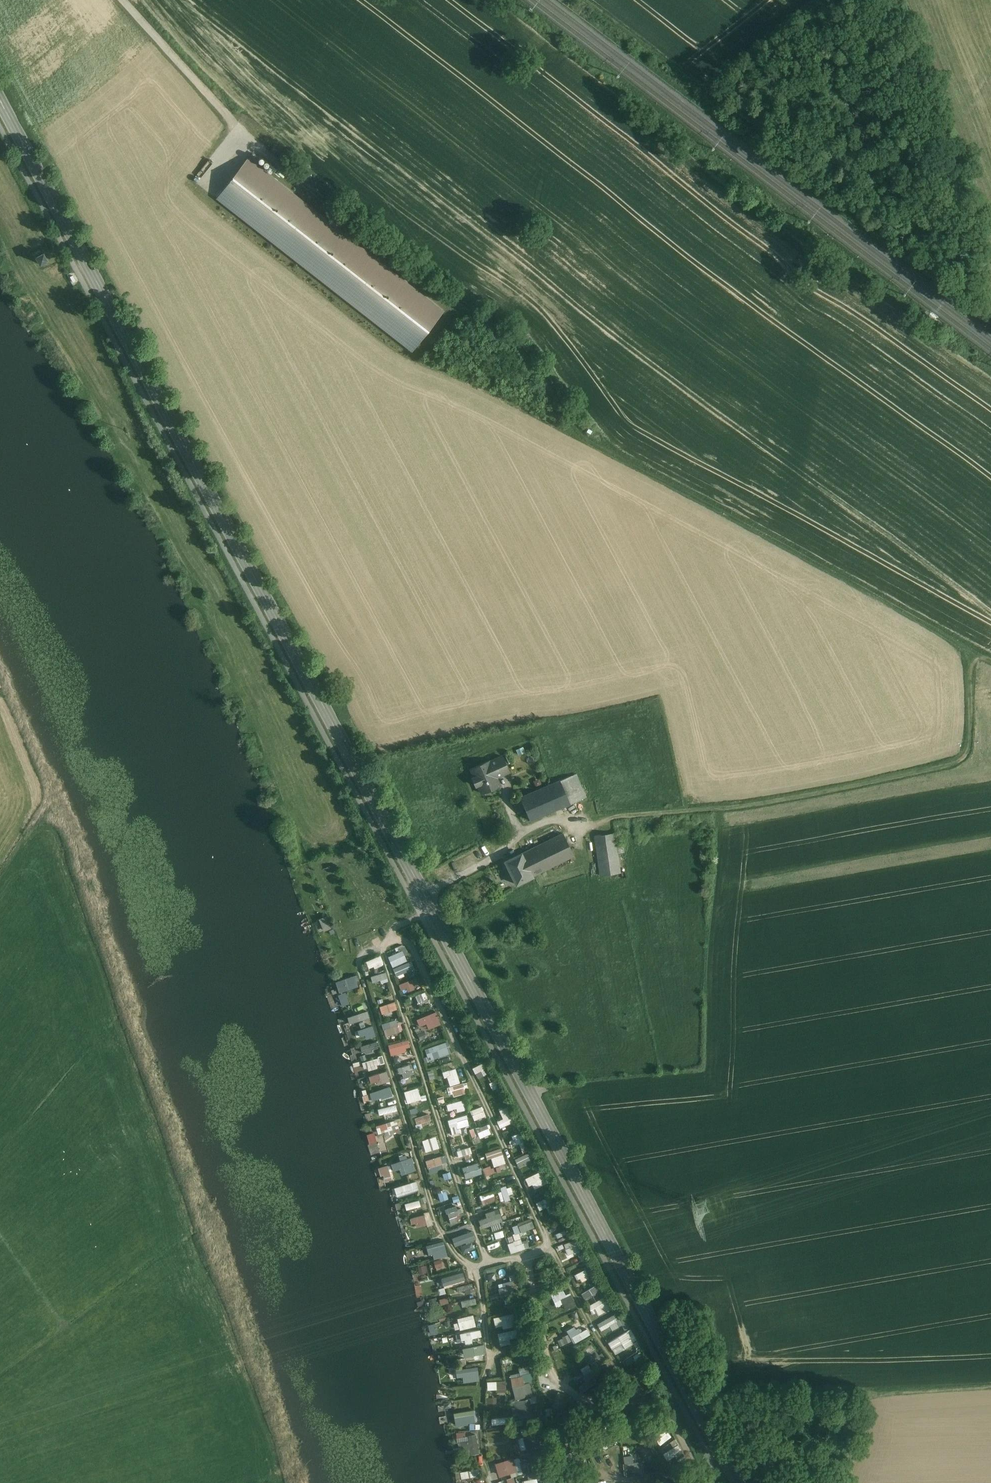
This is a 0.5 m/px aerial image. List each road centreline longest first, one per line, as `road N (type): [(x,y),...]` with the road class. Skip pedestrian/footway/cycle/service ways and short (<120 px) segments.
road 1 (secondary): [(739,1482),(0,99)]
road 2 (track): [(979,651),(578,431),(529,356),(253,143)]
road 3 (track): [(605,820),(763,803),(952,766),(966,759),(971,738),(971,664),(979,651),(990,658)]
road 4 (track): [(583,0),(697,86)]

